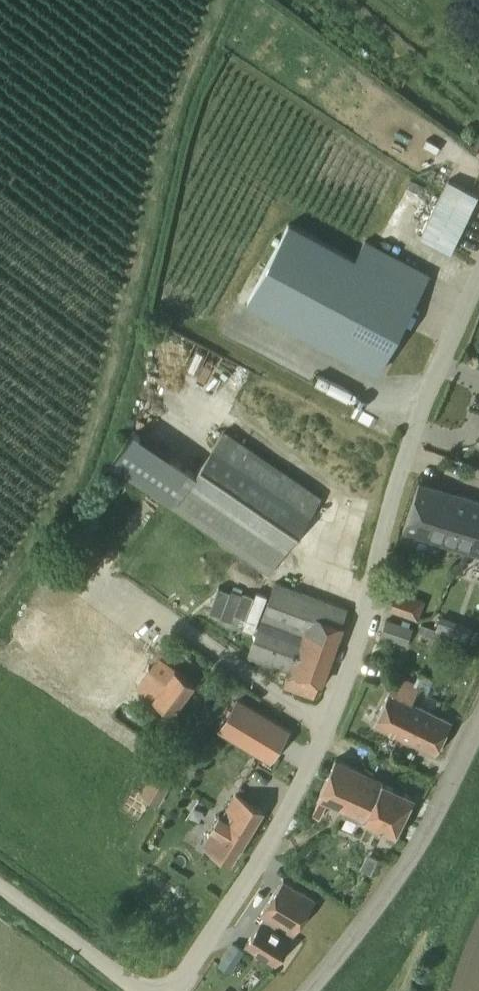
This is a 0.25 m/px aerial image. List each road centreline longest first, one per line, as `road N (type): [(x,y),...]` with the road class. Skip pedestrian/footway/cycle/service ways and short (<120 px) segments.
road 1 (residential): [(169,990),(278,825),(346,690),(398,466),(478,276)]
road 2 (tertiary): [(304,990),(383,899),(436,817),(478,727)]
road 3 (unclassified): [(142,990),(0,885)]

